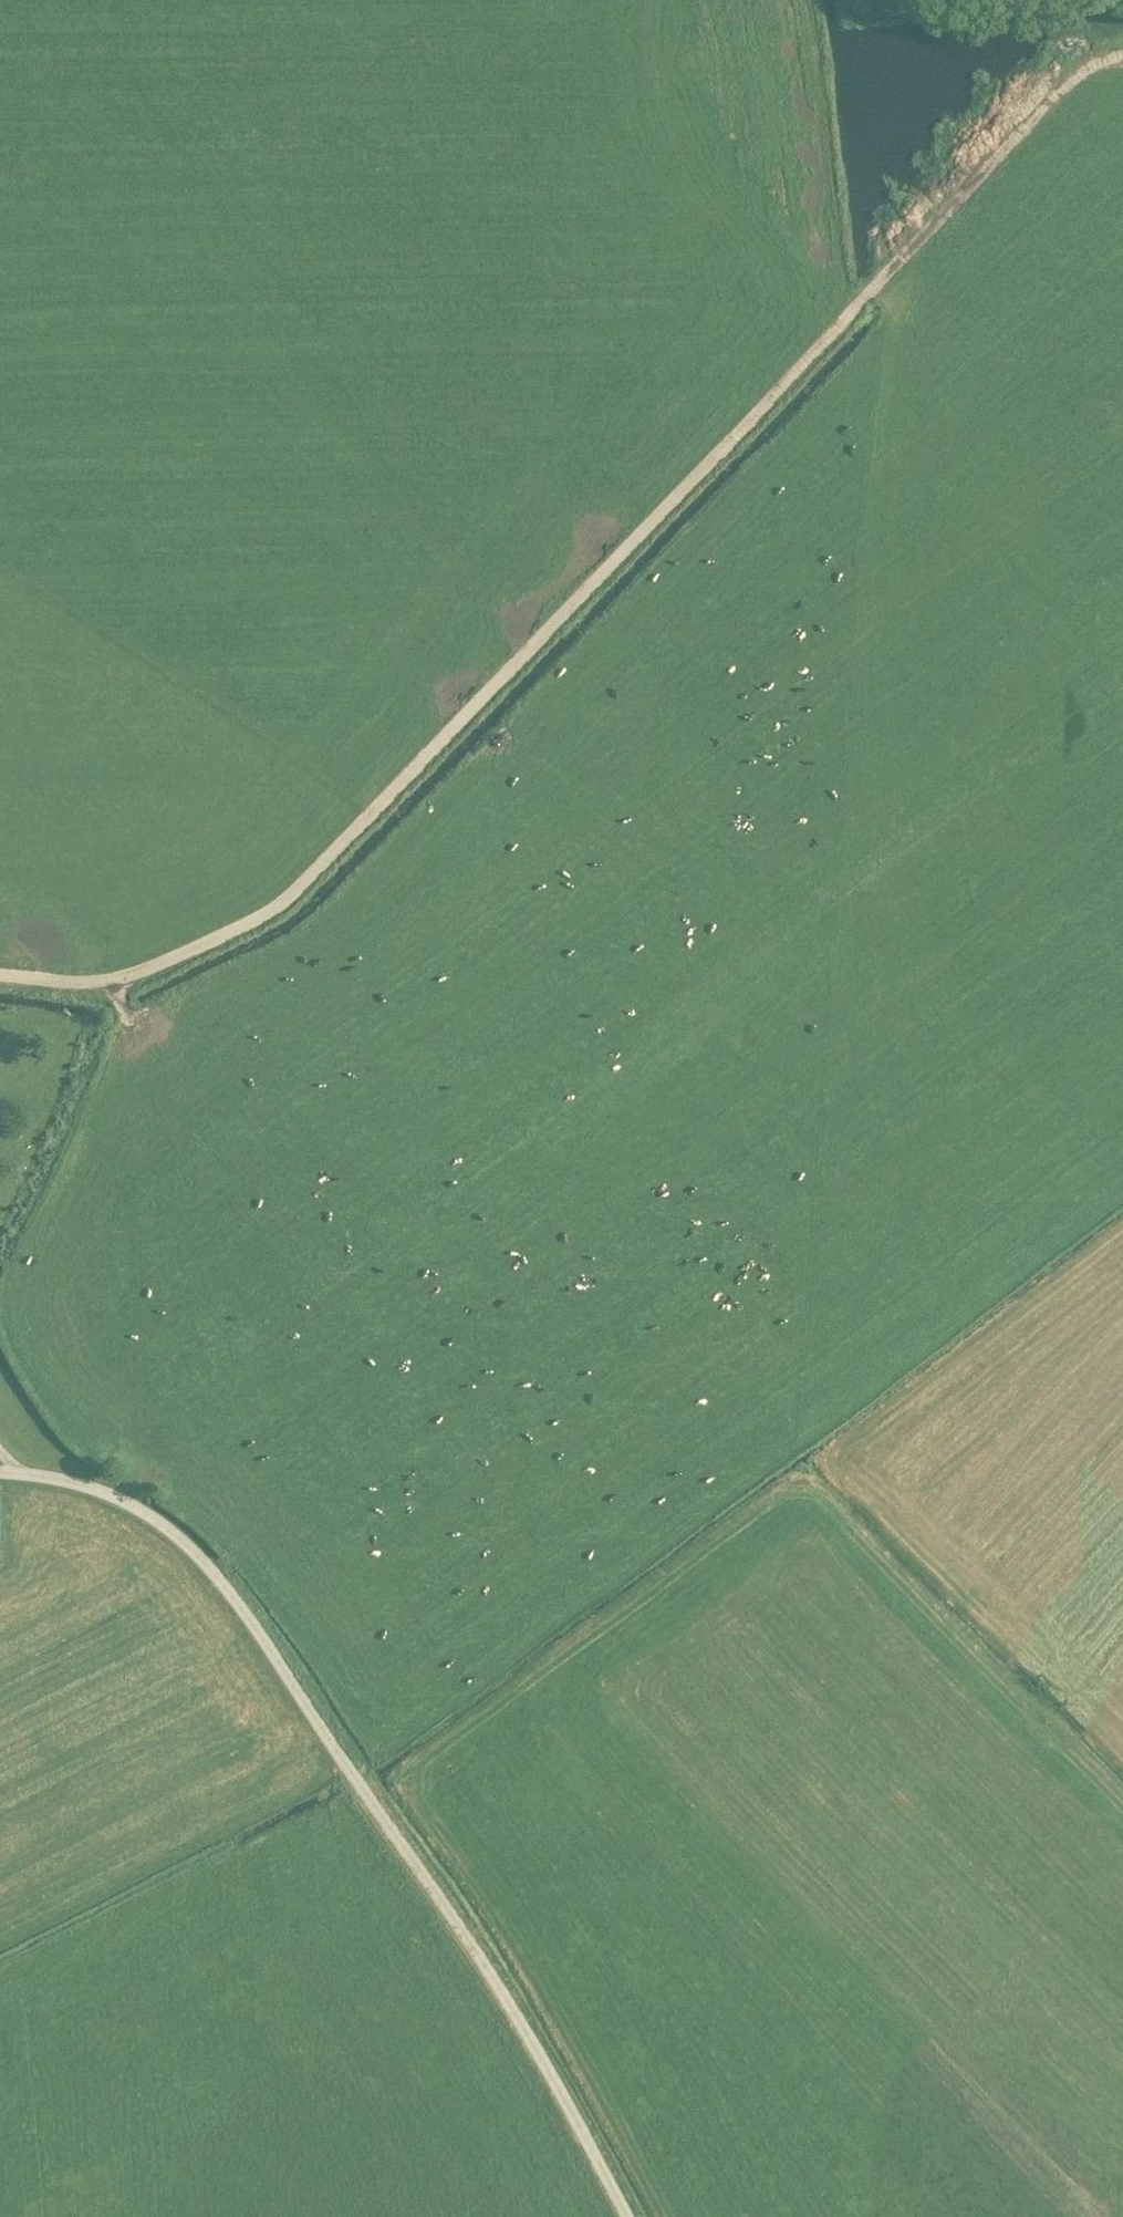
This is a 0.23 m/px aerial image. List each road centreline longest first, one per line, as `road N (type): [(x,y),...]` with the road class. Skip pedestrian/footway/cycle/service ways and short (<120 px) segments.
road 1 (unclassified): [(630,2216),(485,1958),(212,1566),(161,1516),(112,1487),(1,1463)]

